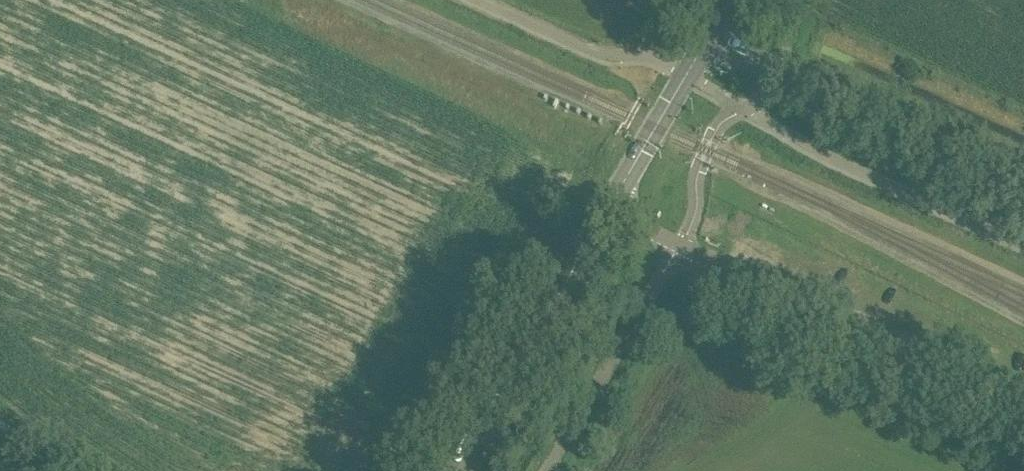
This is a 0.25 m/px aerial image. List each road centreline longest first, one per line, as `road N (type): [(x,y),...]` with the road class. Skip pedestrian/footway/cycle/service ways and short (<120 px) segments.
road 1 (unclassified): [(1023,395),(608,207)]
road 2 (residential): [(1023,182),(710,37)]
road 3 (secondary): [(463,470),(608,207)]
road 4 (secondary): [(608,207),(710,37)]

